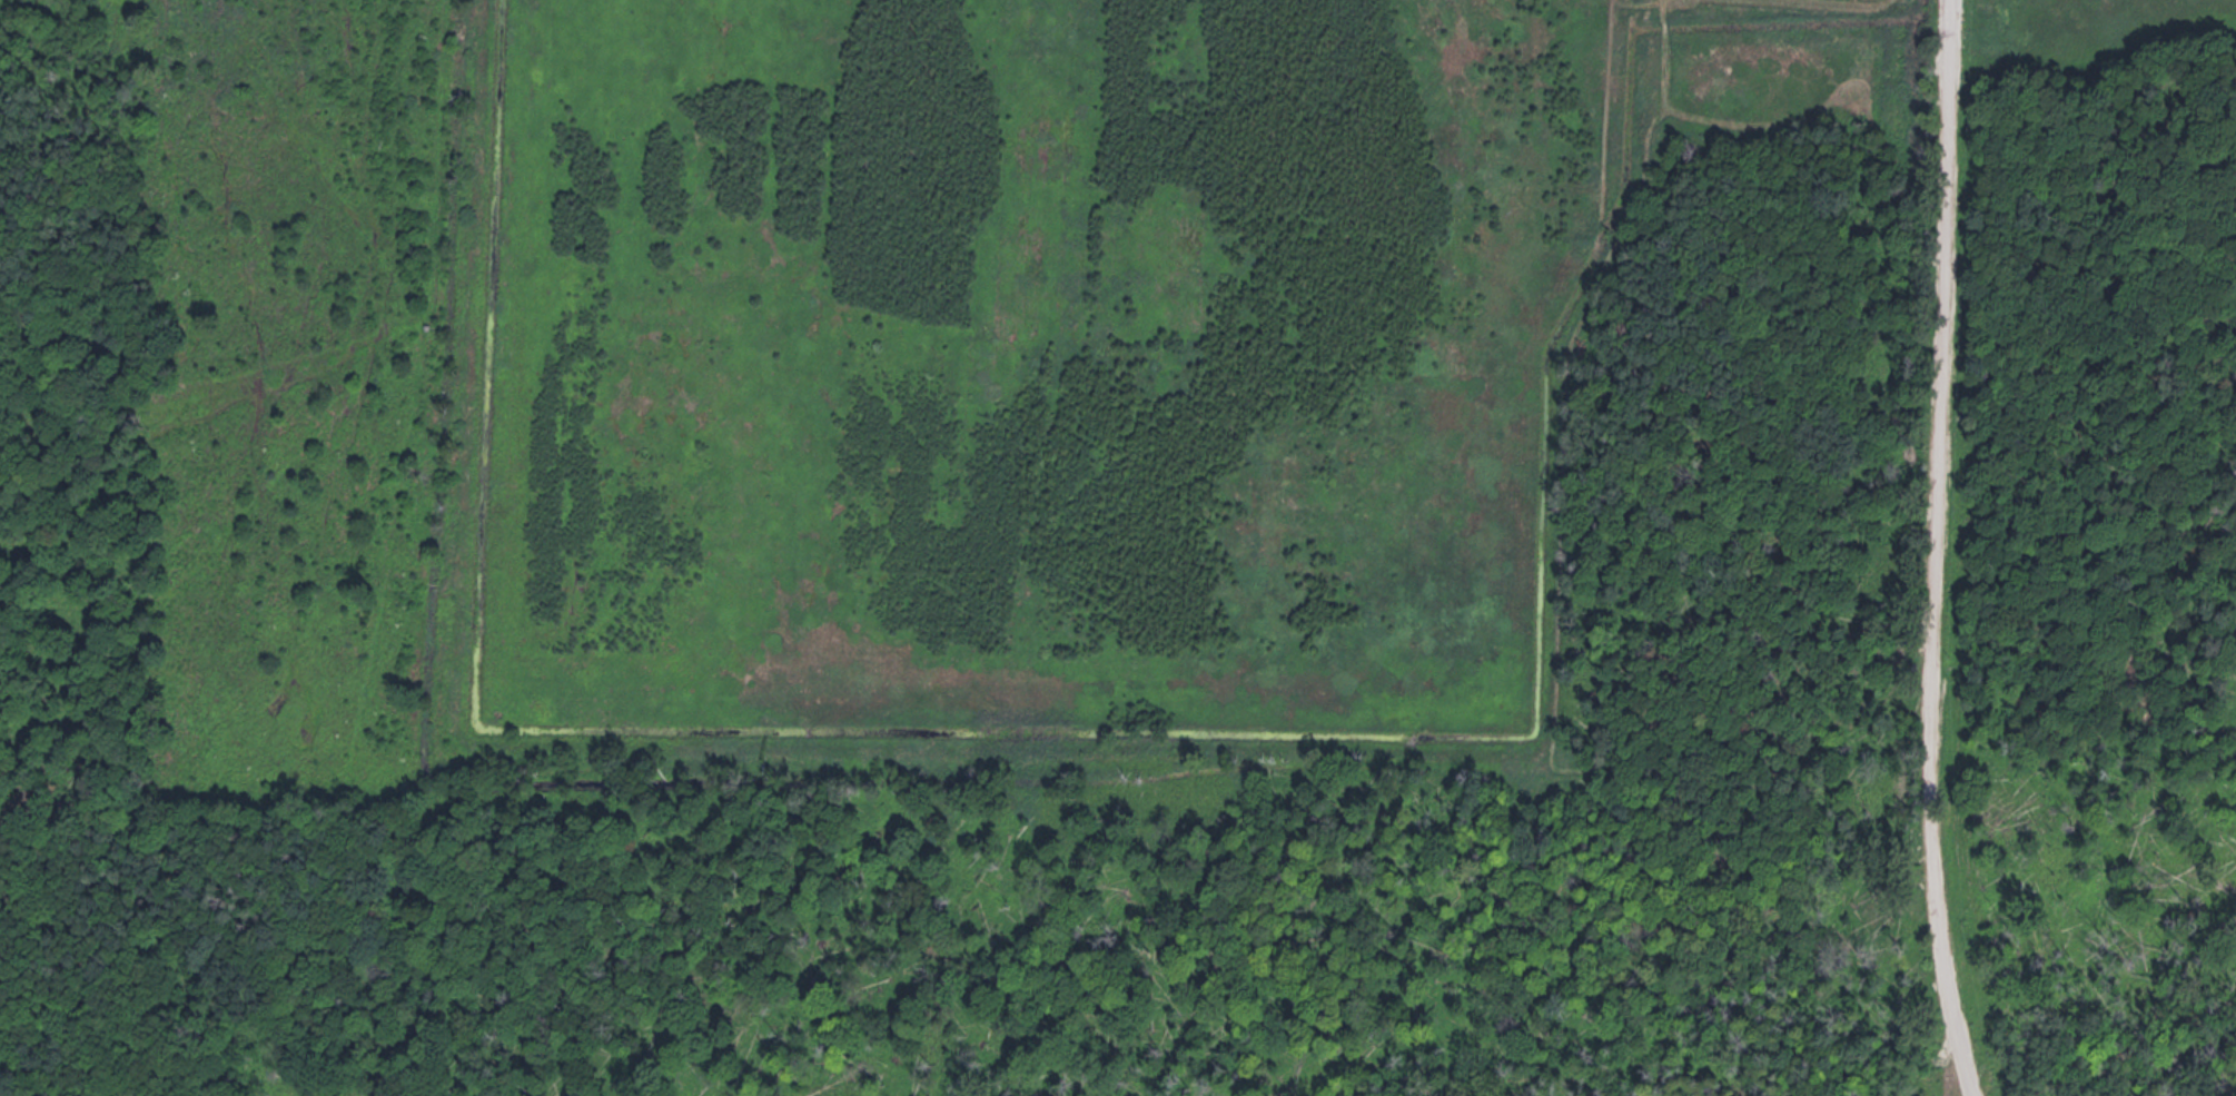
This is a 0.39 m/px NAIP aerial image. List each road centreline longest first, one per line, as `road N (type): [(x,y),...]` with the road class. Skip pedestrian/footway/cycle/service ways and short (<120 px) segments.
road 1 (residential): [(1971,1095),(1942,956),(1929,770),(1950,0)]

